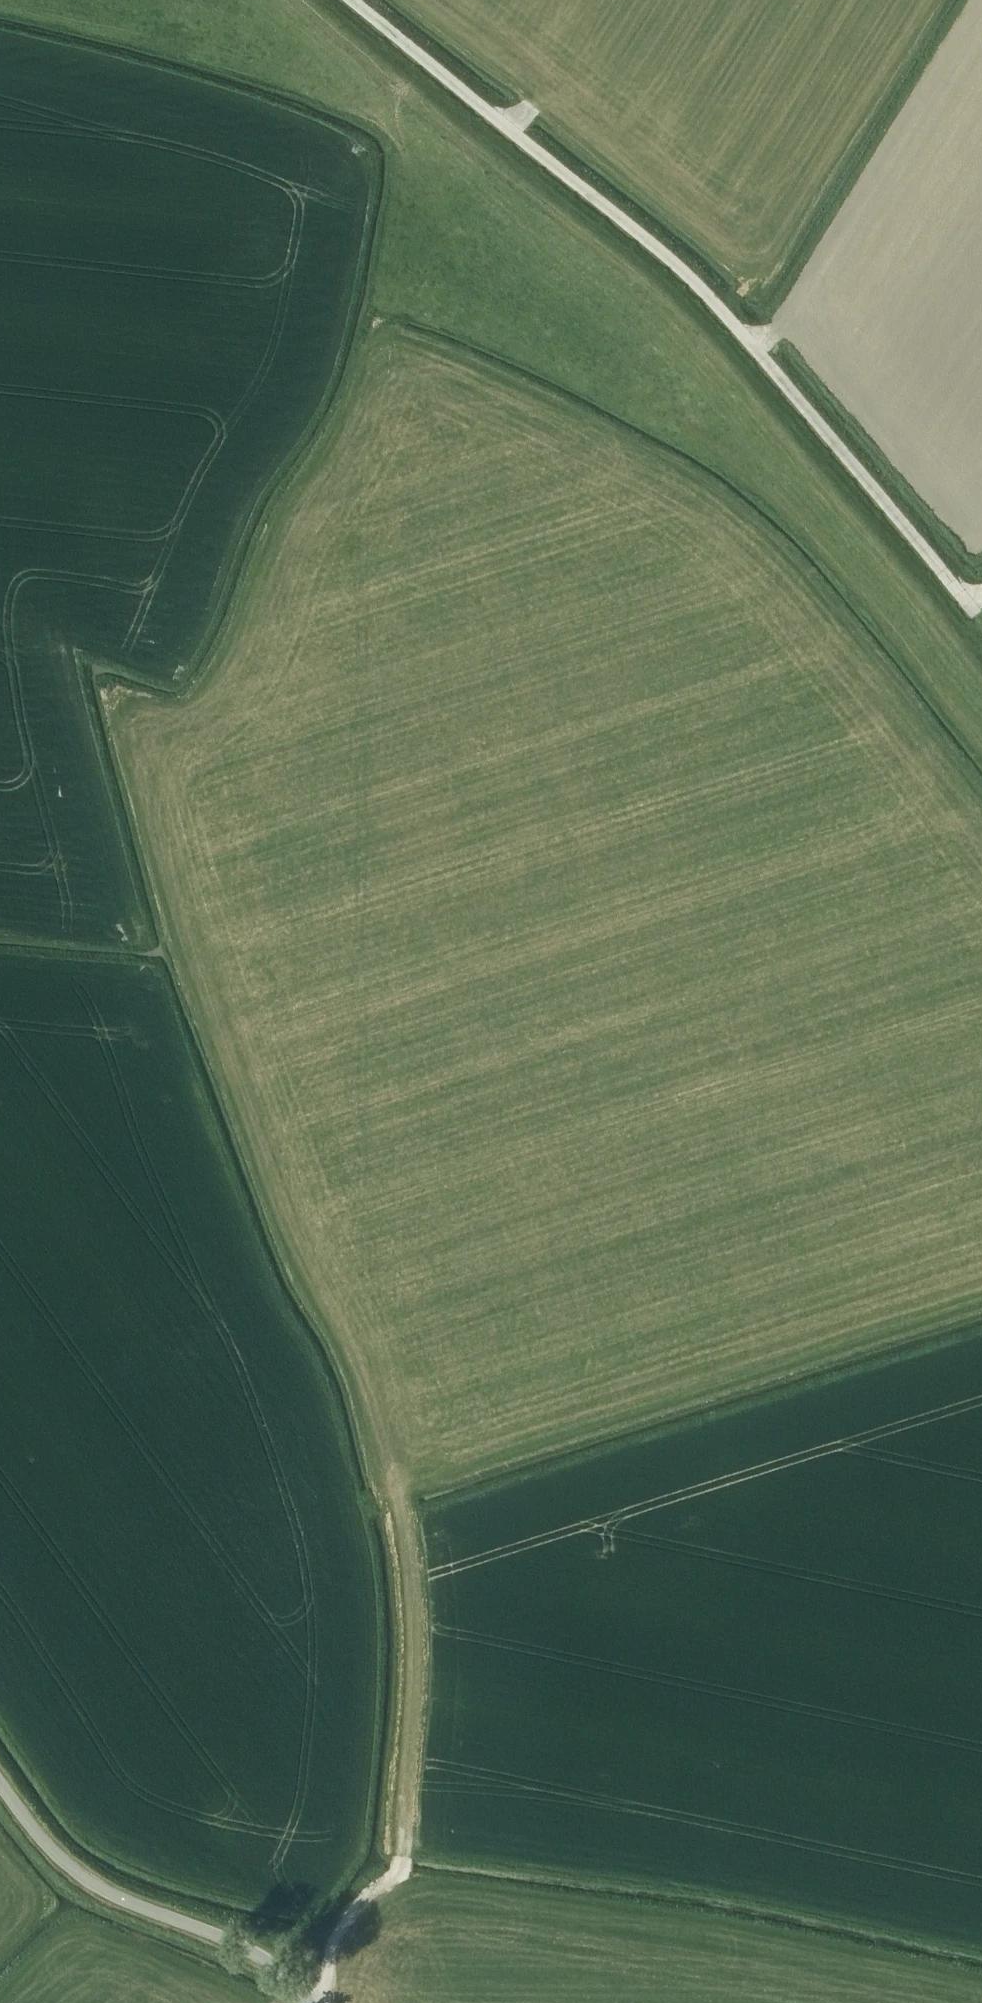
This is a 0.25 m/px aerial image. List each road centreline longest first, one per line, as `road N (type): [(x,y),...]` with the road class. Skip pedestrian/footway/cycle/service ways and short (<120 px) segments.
road 1 (track): [(352,0),(714,299),(967,602),(981,597)]
road 2 (unclassified): [(308,2002),(273,1963),(93,1881),(58,1855),(0,1771)]

